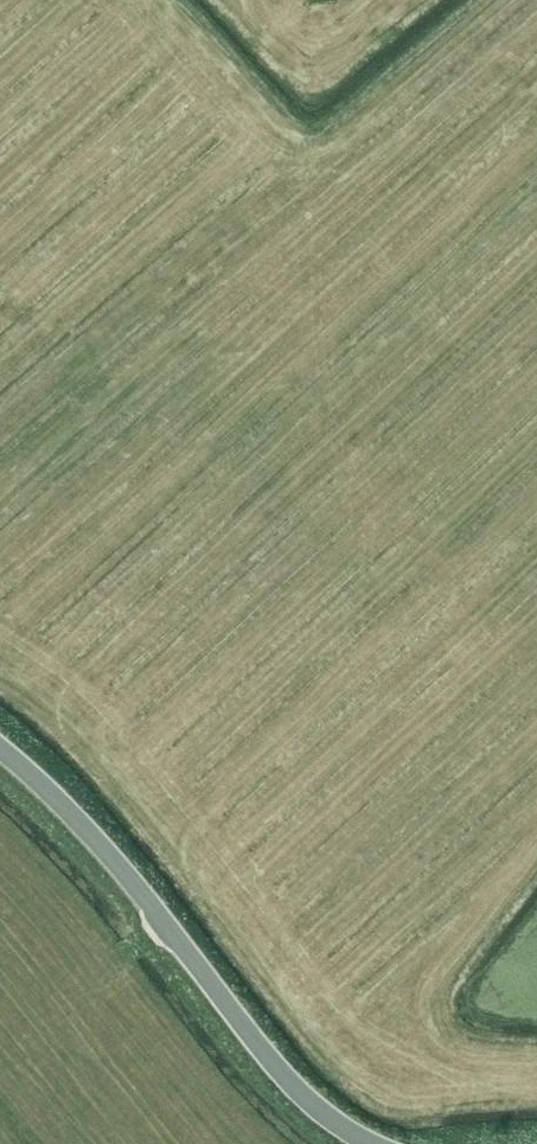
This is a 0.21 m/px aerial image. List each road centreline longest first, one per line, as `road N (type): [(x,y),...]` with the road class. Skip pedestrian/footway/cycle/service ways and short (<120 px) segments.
road 1 (unclassified): [(380,1143),(288,1077),(76,817),(0,746)]

